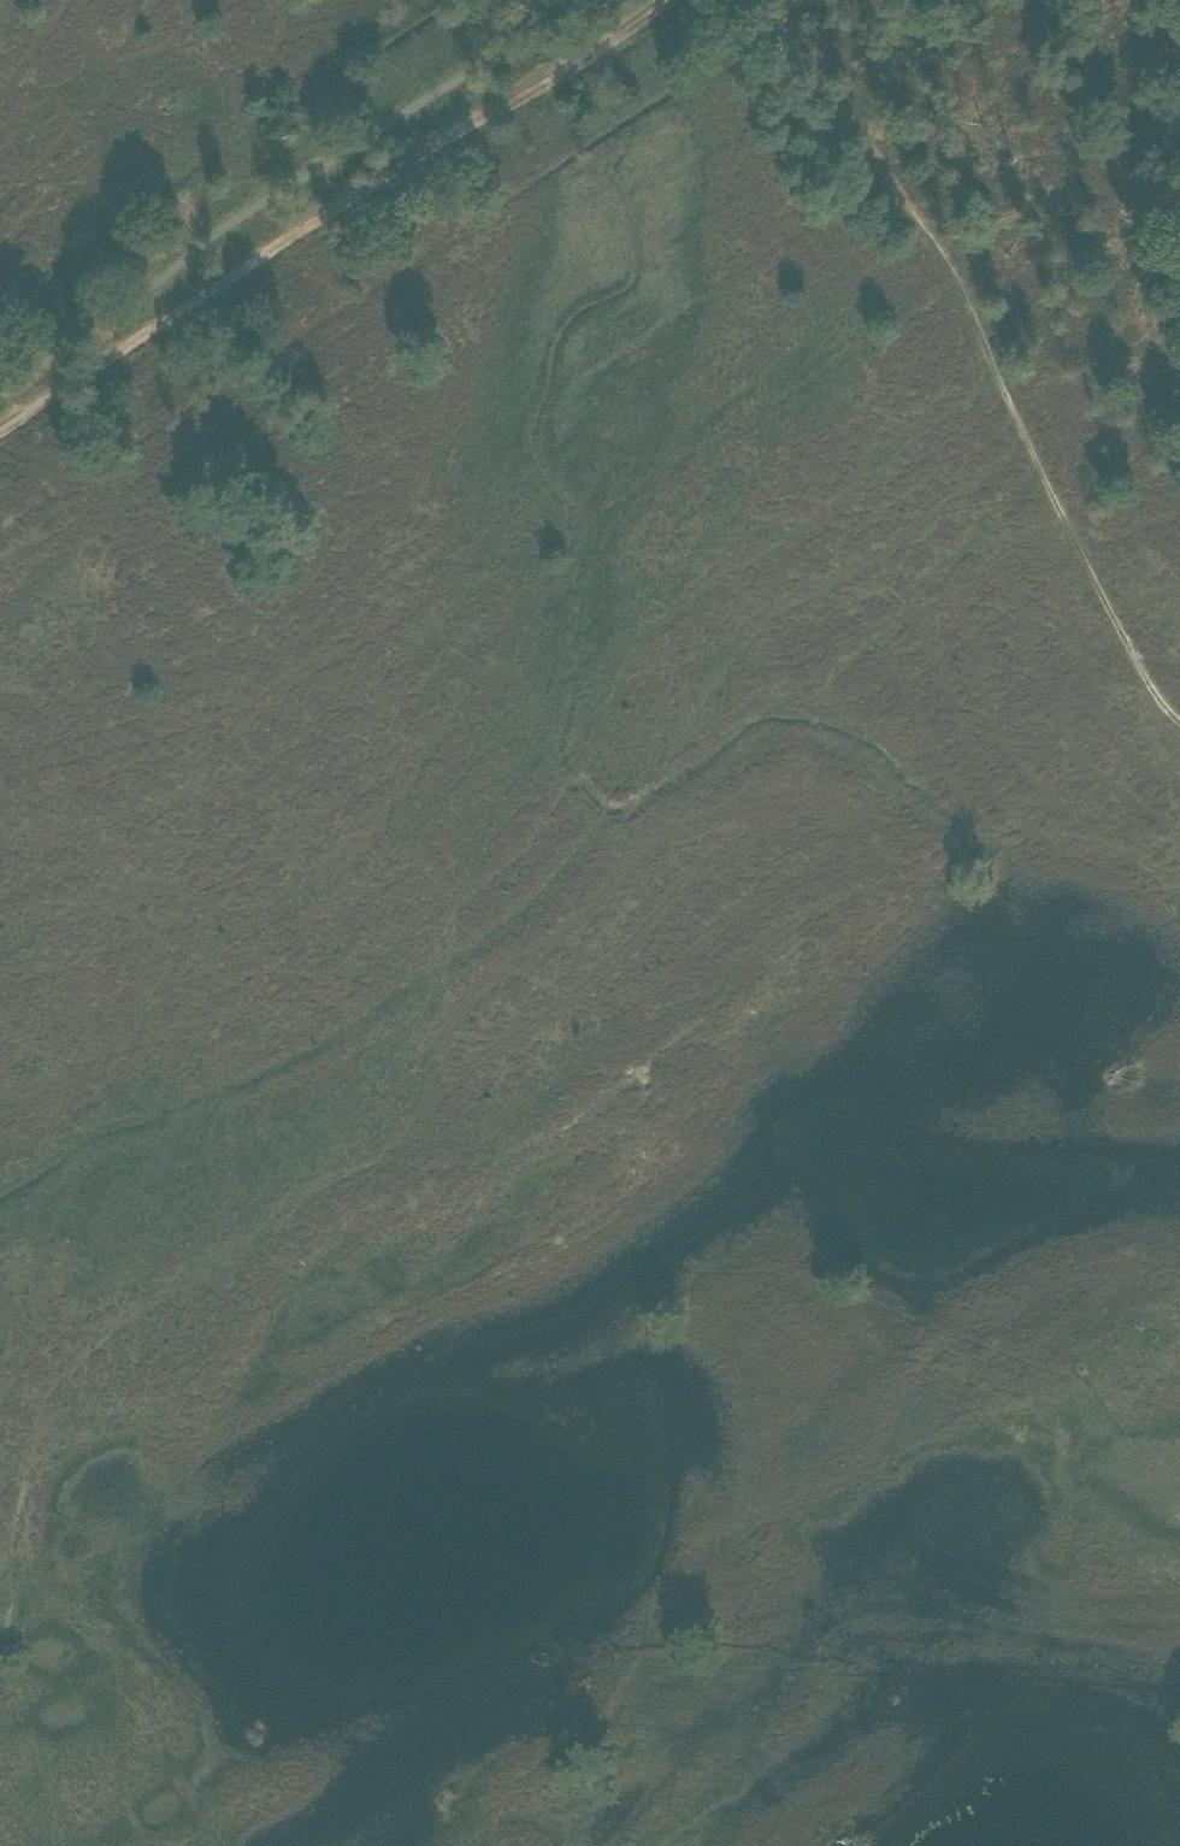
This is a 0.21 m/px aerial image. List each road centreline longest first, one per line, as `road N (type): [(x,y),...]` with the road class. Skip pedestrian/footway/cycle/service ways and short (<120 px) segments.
road 1 (track): [(751,0),(958,277),(1147,686),(1179,722)]
road 2 (track): [(657,0),(0,422)]

